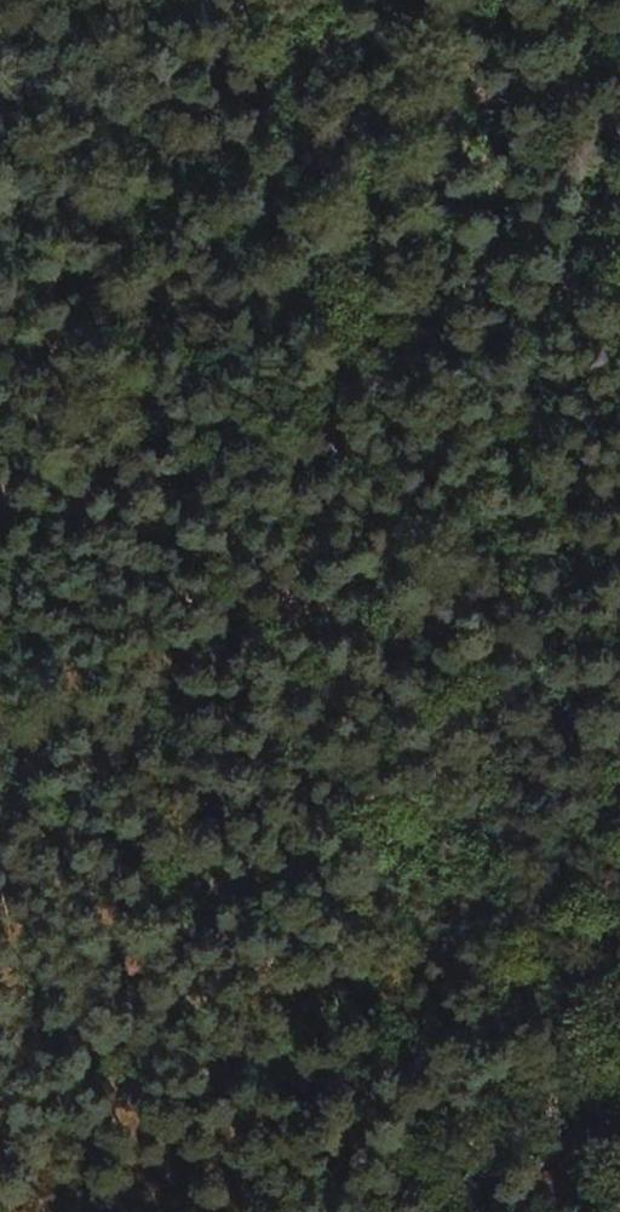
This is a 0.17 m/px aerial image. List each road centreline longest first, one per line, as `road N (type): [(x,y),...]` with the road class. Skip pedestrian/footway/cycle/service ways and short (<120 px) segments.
road 1 (track): [(472,1211),(619,1095)]

